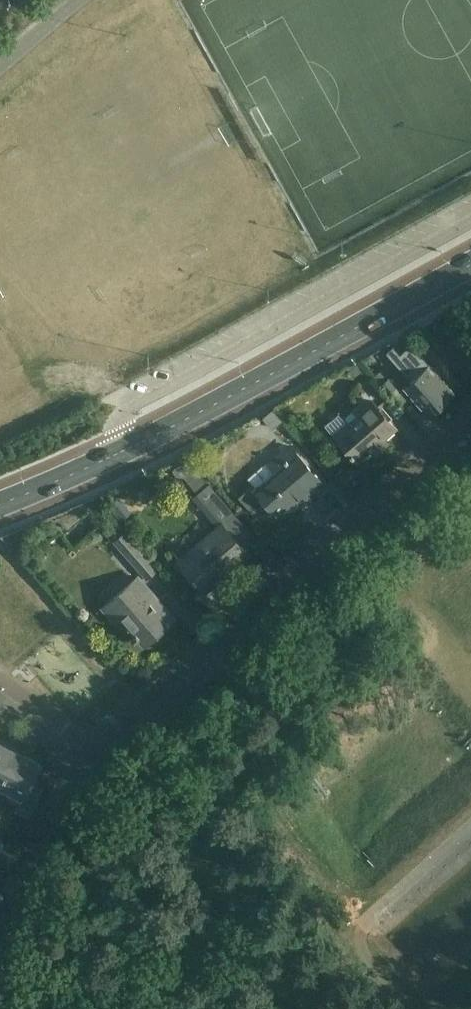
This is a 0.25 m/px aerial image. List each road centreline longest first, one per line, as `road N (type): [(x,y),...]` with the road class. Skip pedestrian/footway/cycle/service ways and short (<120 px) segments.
road 1 (secondary): [(0,504),(212,407),(470,264)]
road 2 (residential): [(90,751),(470,420)]
road 3 (residential): [(0,919),(90,751)]

